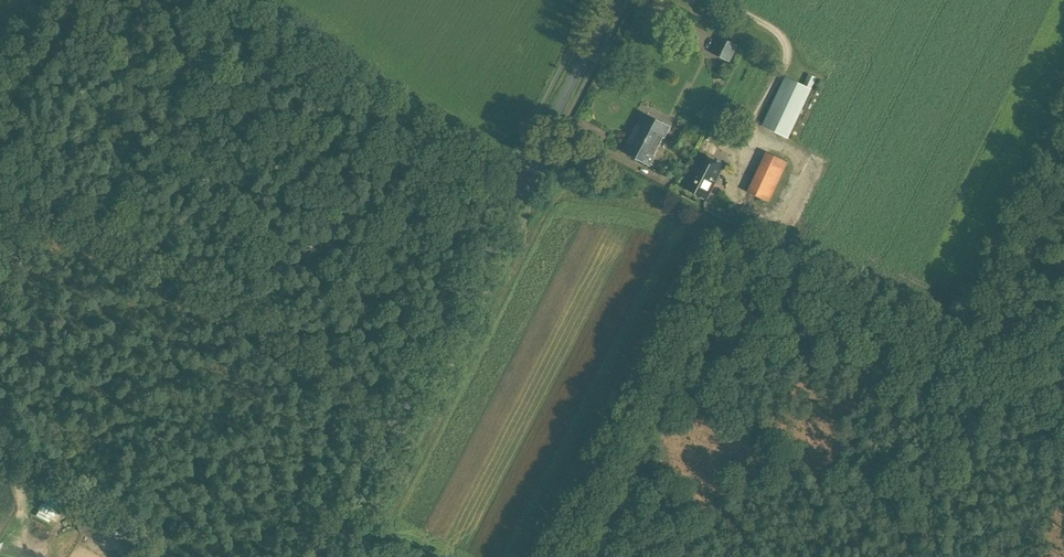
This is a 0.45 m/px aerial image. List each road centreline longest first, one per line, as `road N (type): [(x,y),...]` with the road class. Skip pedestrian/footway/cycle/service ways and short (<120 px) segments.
road 1 (primary): [(332,556),(613,0)]
road 2 (track): [(398,426),(247,311),(75,214),(43,207),(22,215),(0,288)]
road 3 (track): [(171,556),(17,446),(0,450)]
road 4 (track): [(975,353),(1063,176)]

